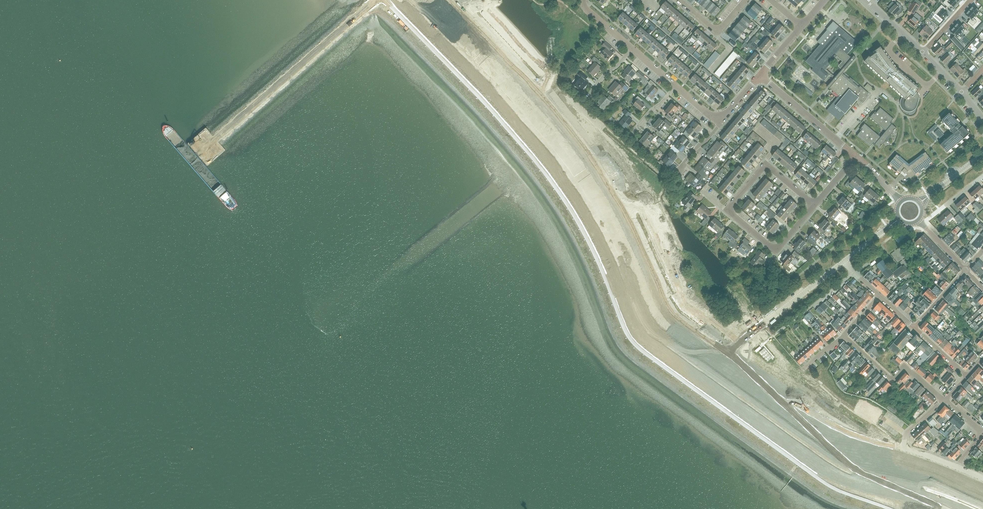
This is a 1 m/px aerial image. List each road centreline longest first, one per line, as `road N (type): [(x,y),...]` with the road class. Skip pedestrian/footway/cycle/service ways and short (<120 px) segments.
road 1 (residential): [(726,352),(670,307),(606,177),(470,21)]
road 2 (tertiary): [(945,508),(854,468),(784,405)]
road 3 (tertiary): [(726,352),(845,261)]
road 4 (residential): [(944,401),(903,367),(891,380),(844,335)]
road 5 (residential): [(752,352),(855,273)]
road 6 (residential): [(902,450),(797,403),(784,405)]
road 7 (residential): [(855,156),(761,77)]

